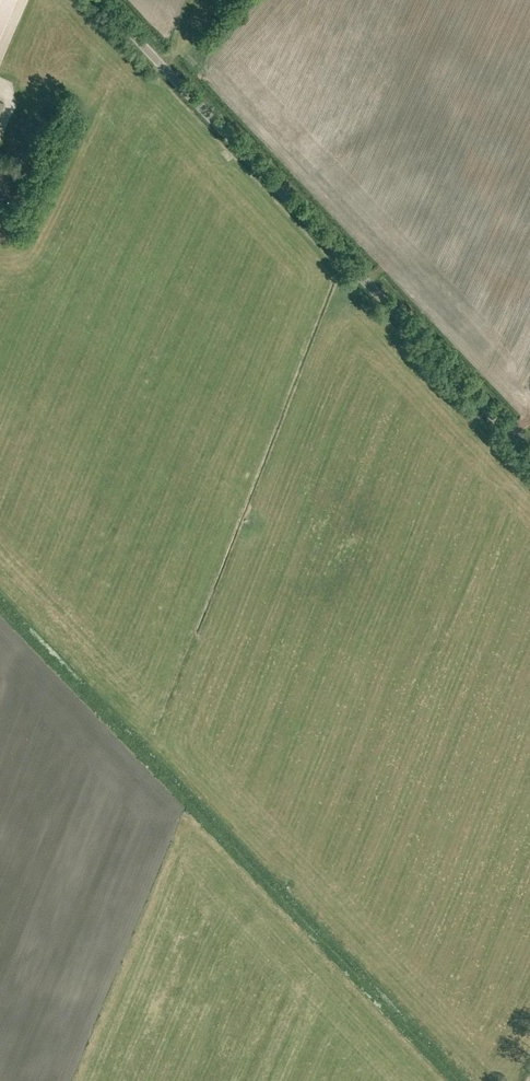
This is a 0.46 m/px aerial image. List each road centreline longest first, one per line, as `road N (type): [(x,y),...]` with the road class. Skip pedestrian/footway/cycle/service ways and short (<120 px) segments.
road 1 (unclassified): [(529,451),(100,0)]

